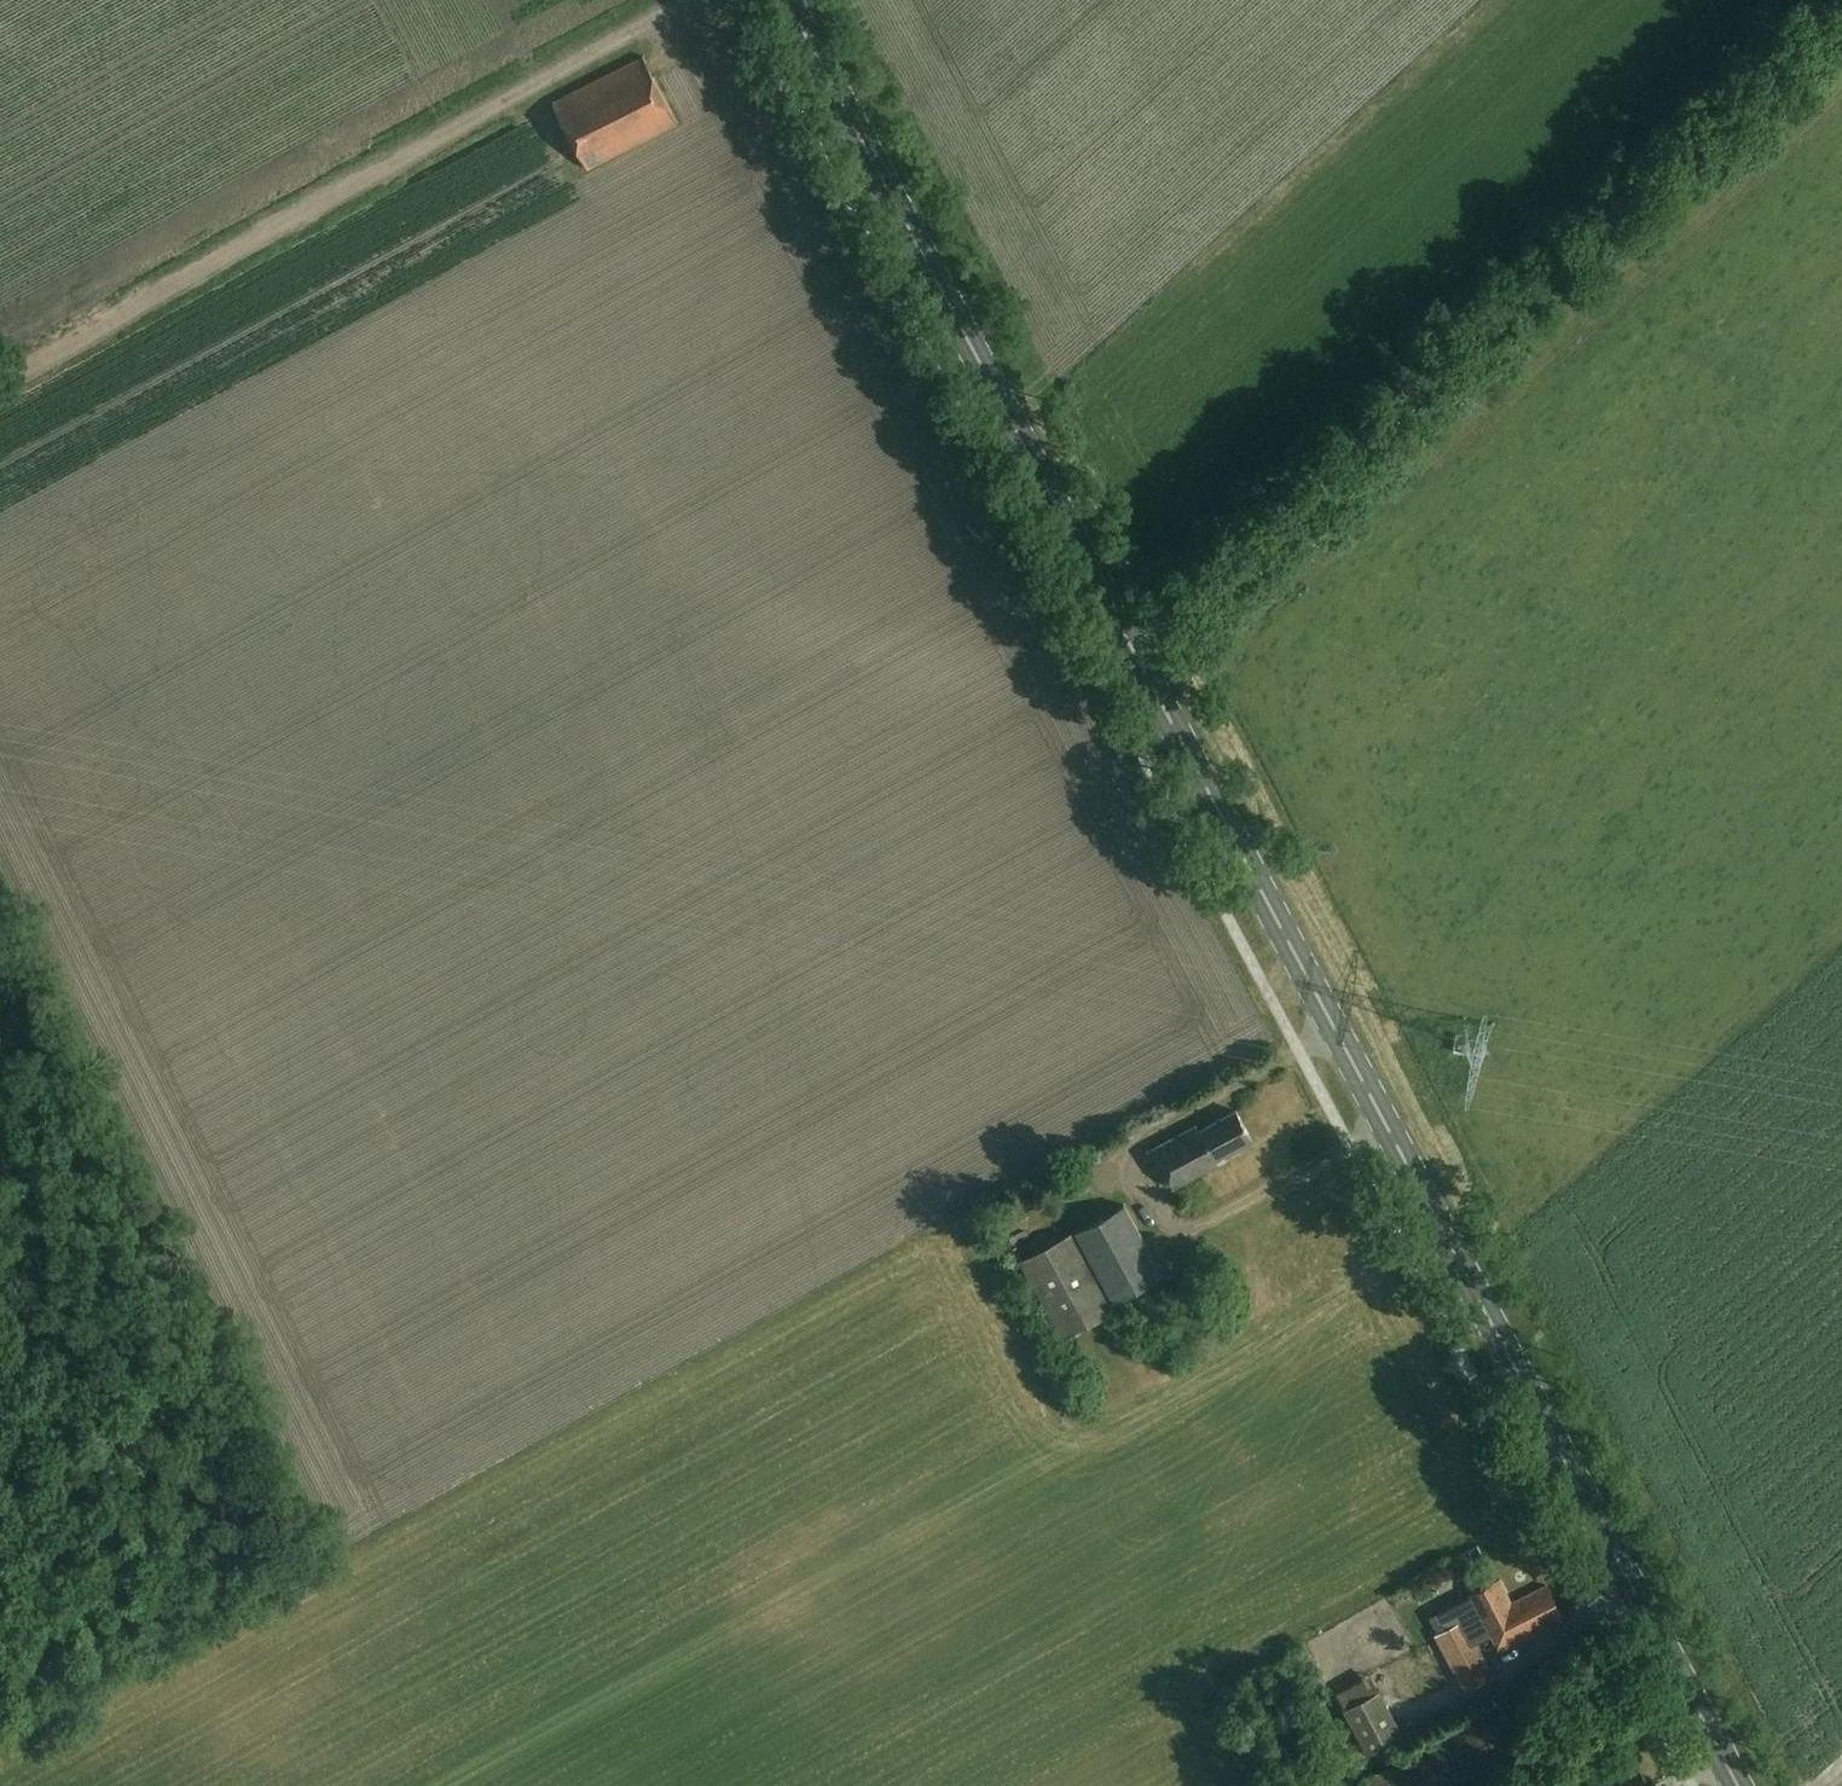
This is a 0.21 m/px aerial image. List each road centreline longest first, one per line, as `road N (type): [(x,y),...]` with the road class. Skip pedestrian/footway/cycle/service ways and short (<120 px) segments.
road 1 (primary): [(1742,1785),(786,0)]
road 2 (track): [(685,0),(0,386)]

